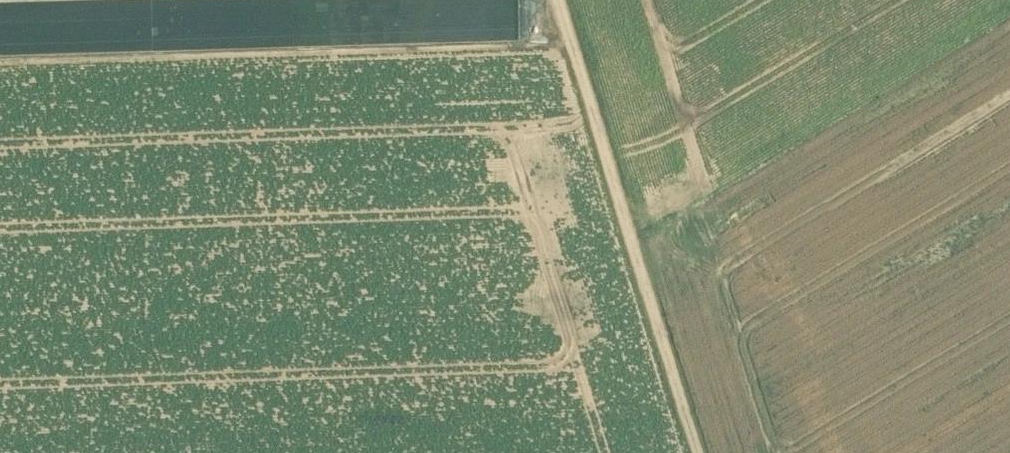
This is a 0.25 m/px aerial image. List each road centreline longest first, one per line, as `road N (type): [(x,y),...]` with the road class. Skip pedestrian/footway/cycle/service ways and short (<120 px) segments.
road 1 (track): [(559,0),(706,452)]

